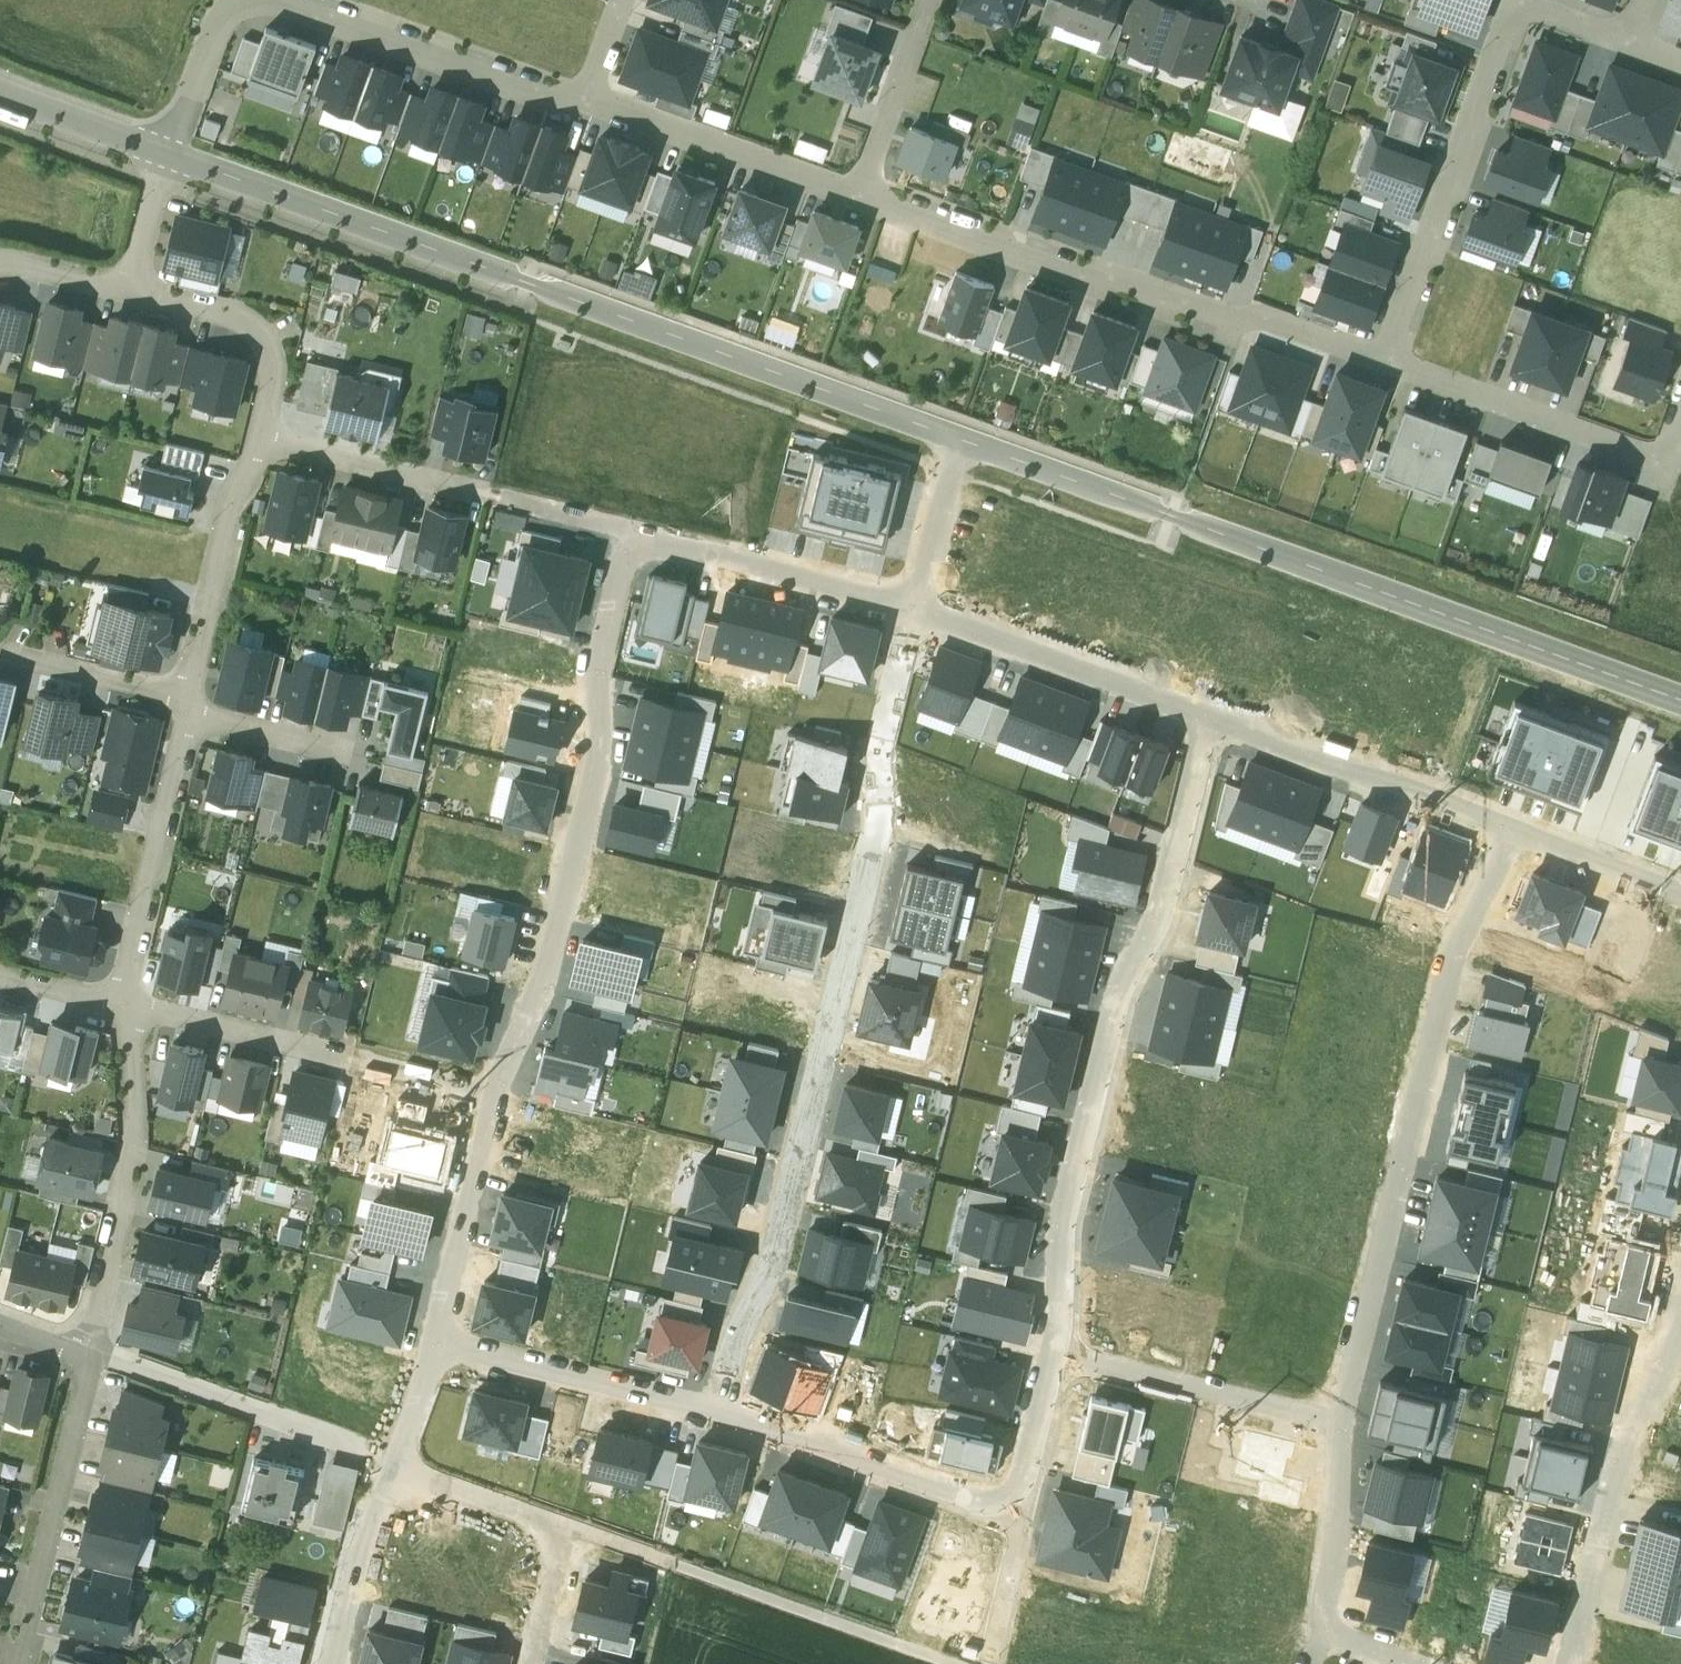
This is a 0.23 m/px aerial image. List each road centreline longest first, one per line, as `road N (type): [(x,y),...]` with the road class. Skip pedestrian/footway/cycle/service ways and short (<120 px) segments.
road 1 (tertiary): [(169,150),(963,442)]
road 2 (residential): [(723,1417),(736,1347),(775,1260),(878,837),(883,745),(916,607)]
road 3 (tertiary): [(963,442),(1680,700)]
road 4 (residential): [(1056,1353),(1063,1222),(1119,1000),(1169,902),(1215,715)]
road 5 (residential): [(1511,829),(1451,960),(1340,1425)]
road 6 (residential): [(485,1094),(544,976),(596,768),(598,655),(627,534)]
road 7 (residential): [(1388,361),(1270,318),(1232,325),(861,192)]
road 8 (residential): [(1388,361),(1519,3),(1629,42)]
road 9 (residential): [(723,1417),(1013,1511),(1056,1353)]
road 10 (residential): [(262,438),(627,534)]
road 11 (residential): [(1571,1663),(1623,1467),(1680,1309)]
road 12 (residential): [(126,1003),(485,1094)]
road 13 (residential): [(93,1354),(132,1148),(126,1003)]
road 14 (residential): [(1680,425),(1668,462),(1388,361)]
road 15 (residential): [(395,1463),(93,1354)]
road 16 (residential): [(93,1354),(16,1663)]
road 17 (residential): [(1215,715),(916,607)]
road 18 (residential): [(1511,829),(1215,715)]
road 19 (residential): [(584,93),(544,90),(291,0)]
road 20 (residential): [(627,534),(916,607)]
road 21 (residential): [(435,1345),(723,1417)]
road 22 (residential): [(861,192),(584,93)]
road 23 (track): [(951,1663),(674,1564)]
road 24 (residential): [(1056,1353),(1340,1425)]
road 25 (residential): [(126,1003),(186,719)]
road 26 (residential): [(187,693),(242,480),(262,438)]
road 27 (residential): [(435,1345),(485,1094)]
road 28 (residential): [(262,438),(271,361),(258,327),(217,305),(132,287)]
road 29 (residential): [(1340,1425),(1341,1547),(1318,1638)]
road 30 (residential): [(395,1463),(348,1585),(331,1663)]
road 31 (residential): [(931,0),(861,192)]
road 32 (residential): [(0,649),(187,693)]
road 33 (residential): [(569,1526),(395,1463)]
road 34 (residential): [(1680,894),(1511,829)]
road 35 (tertiary): [(0,88),(169,150)]
road 36 (residential): [(916,607),(963,442)]
road 37 (residential): [(238,0),(225,7),(169,150)]
road 38 (residential): [(186,719),(346,758)]
road 39 (residential): [(169,150),(132,287)]
road 40 (residential): [(537,1663),(569,1526)]
road 41 (residential): [(132,287),(0,261)]
road 42 (residential): [(0,974),(126,1003)]
road 43 (residential): [(395,1463),(435,1345)]

